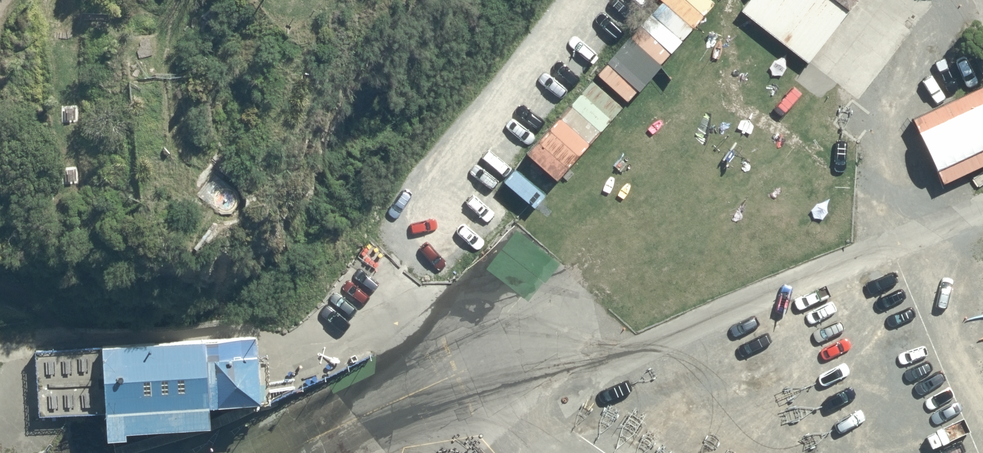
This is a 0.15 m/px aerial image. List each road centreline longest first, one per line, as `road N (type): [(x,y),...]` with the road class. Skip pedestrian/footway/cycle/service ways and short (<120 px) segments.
road 1 (track): [(0,291),(119,331)]
road 2 (track): [(160,67),(168,144),(198,179)]

